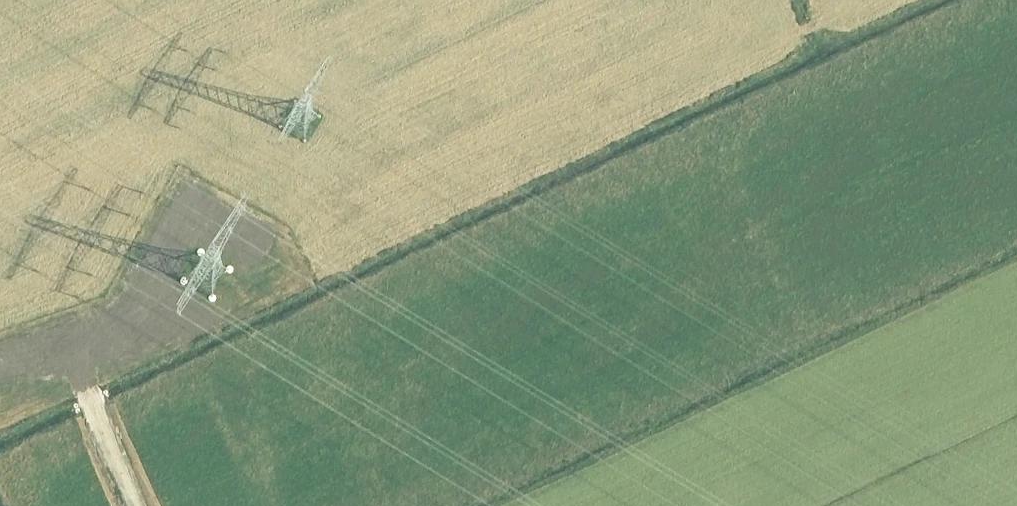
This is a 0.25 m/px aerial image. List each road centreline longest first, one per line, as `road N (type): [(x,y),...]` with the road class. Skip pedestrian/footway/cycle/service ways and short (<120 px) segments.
road 1 (track): [(135,505),(80,383)]

